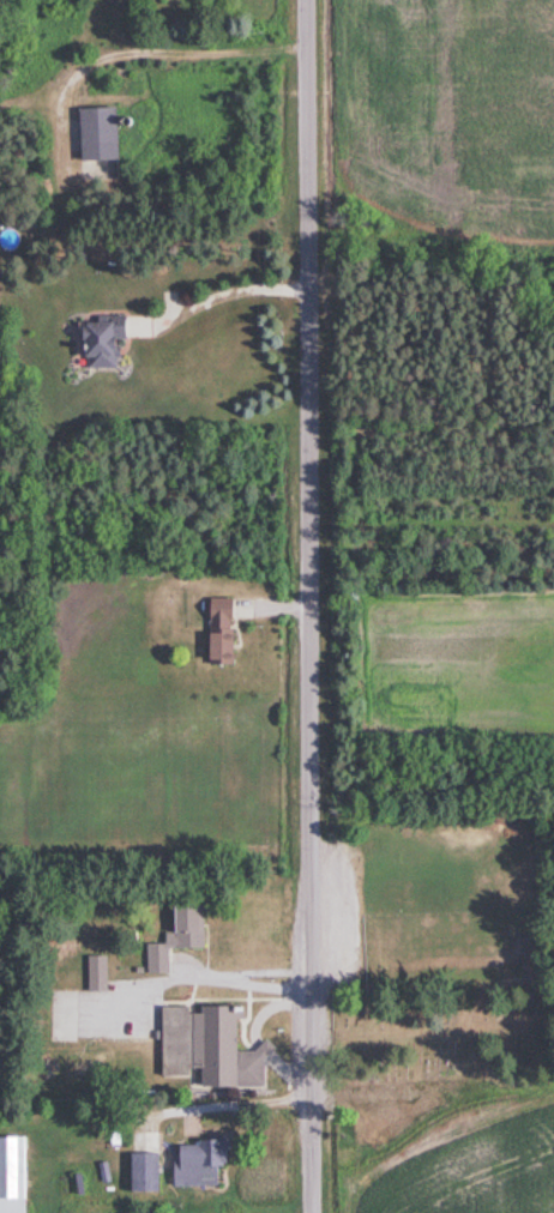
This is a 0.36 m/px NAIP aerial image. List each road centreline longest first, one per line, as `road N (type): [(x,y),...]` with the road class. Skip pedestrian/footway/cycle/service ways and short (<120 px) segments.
road 1 (residential): [(312,1212),(308,0)]

